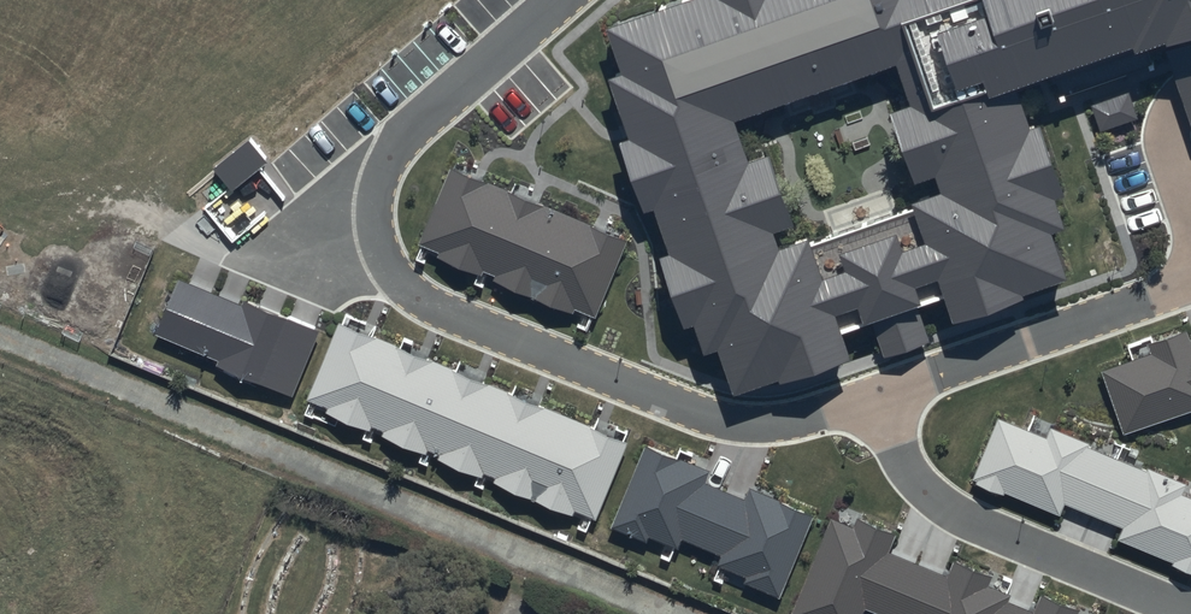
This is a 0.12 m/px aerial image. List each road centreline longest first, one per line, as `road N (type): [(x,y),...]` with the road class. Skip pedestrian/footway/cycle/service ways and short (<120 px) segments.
road 1 (residential): [(881,396),(771,428),(715,422),(419,301),(382,263),(371,220),(379,171),(408,130),(558,0)]
road 2 (track): [(691,613),(0,322)]
road 3 (residential): [(881,396),(903,463),(937,508),(1189,613)]
road 4 (residential): [(1190,285),(881,396)]

